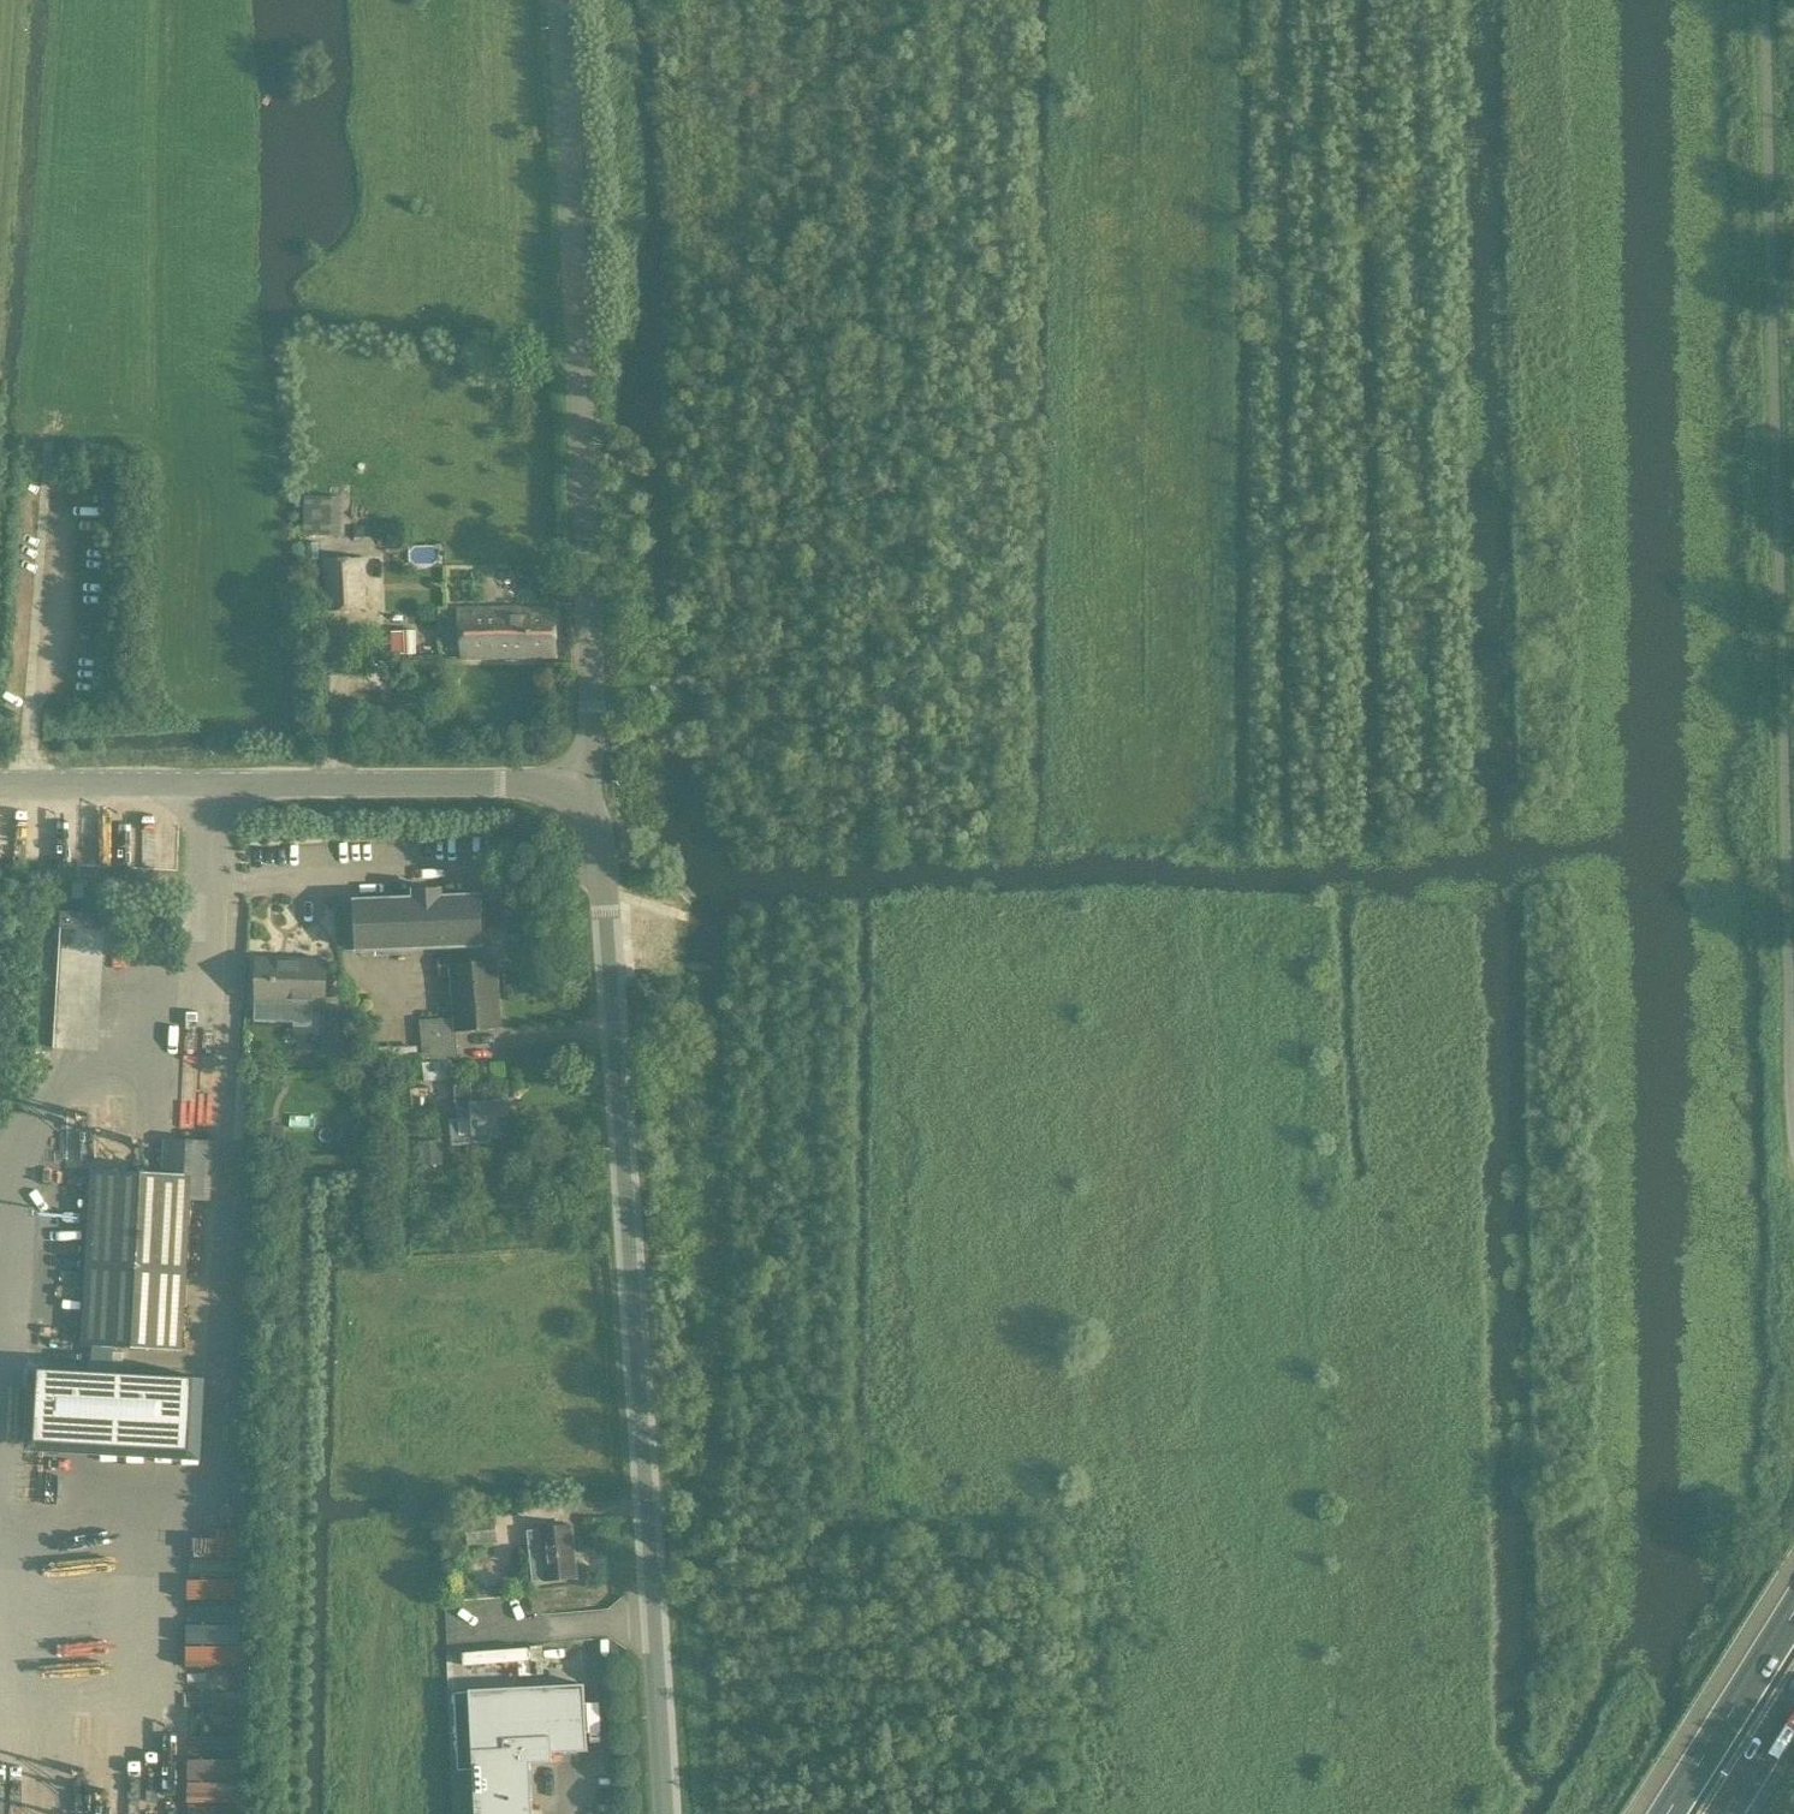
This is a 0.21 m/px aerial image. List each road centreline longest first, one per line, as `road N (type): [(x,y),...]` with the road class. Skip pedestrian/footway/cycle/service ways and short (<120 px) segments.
road 1 (unclassified): [(1793,1135),(1766,0)]
road 2 (tertiary): [(668,1813),(604,872),(598,828),(579,783)]
road 3 (tertiary): [(579,783),(597,717),(565,0)]
road 4 (tertiary): [(579,783),(0,783)]
road 5 (motorway): [(1793,1612),(1667,1813)]
road 6 (motorway): [(1724,1813),(1793,1703)]

